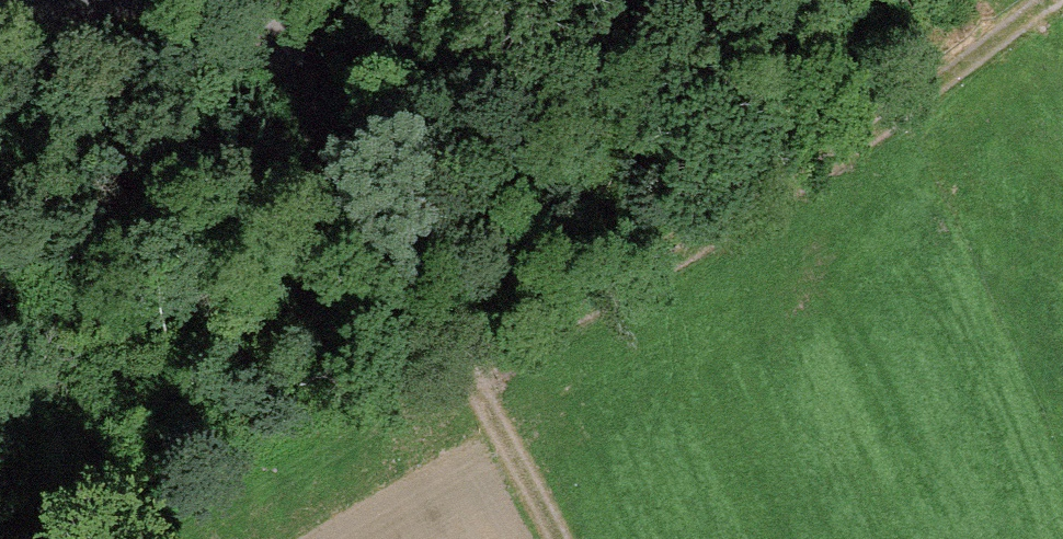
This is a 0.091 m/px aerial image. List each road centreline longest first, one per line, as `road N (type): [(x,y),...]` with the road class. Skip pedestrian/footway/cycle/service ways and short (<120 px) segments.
road 1 (track): [(553,538),(460,361),(864,125)]
road 2 (track): [(460,361),(261,0)]
road 3 (track): [(1050,0),(864,125)]

